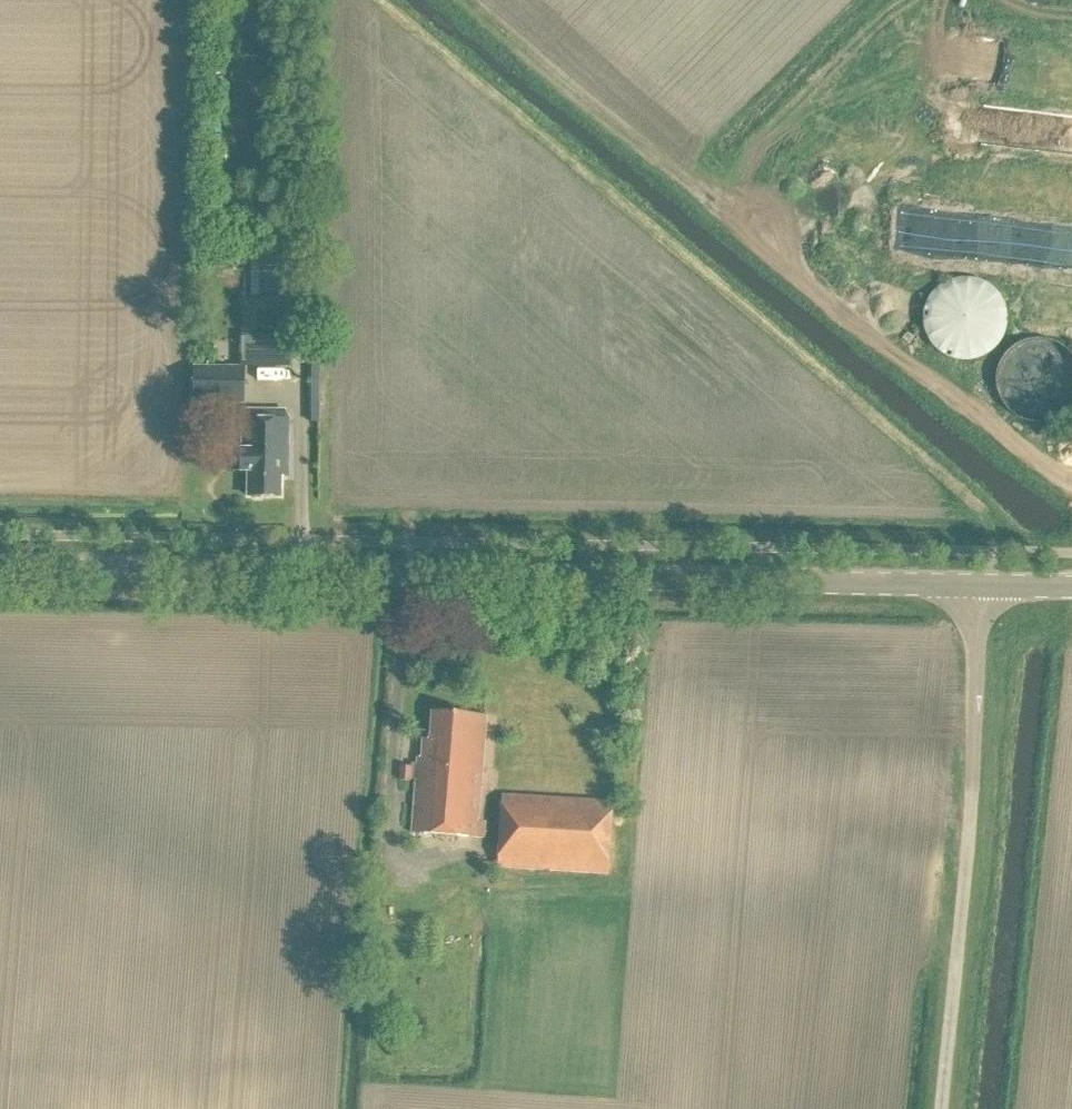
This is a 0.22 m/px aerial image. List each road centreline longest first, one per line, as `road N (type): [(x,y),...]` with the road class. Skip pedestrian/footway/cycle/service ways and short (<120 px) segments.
road 1 (secondary): [(980,589),(0,570)]
road 2 (unclassified): [(940,1108),(968,836),(980,589)]

